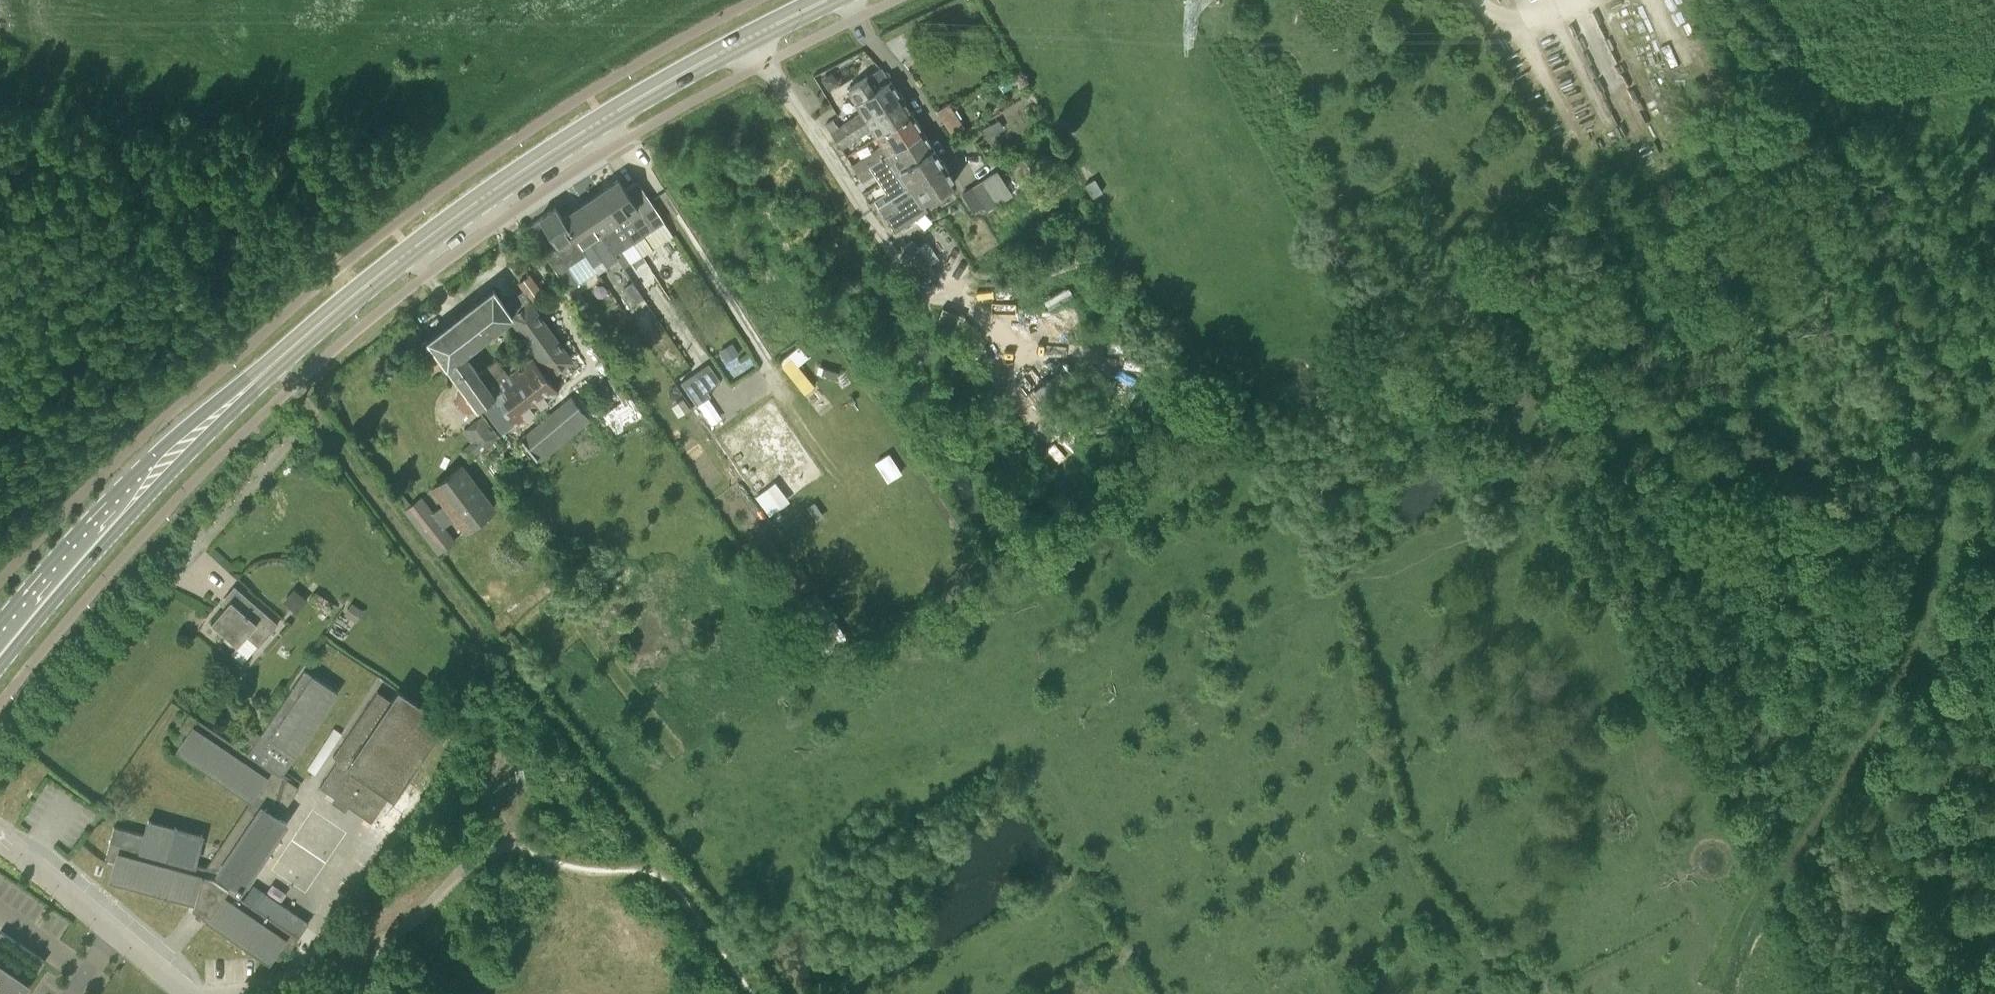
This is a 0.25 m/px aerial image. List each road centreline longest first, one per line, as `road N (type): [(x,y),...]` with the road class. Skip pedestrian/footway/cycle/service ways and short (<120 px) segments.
road 1 (tertiary): [(0,644),(152,475),(404,255),(654,89),(826,0)]
road 2 (track): [(752,993),(670,881),(653,872),(569,868),(510,846),(470,861),(381,941),(325,966),(208,993)]

